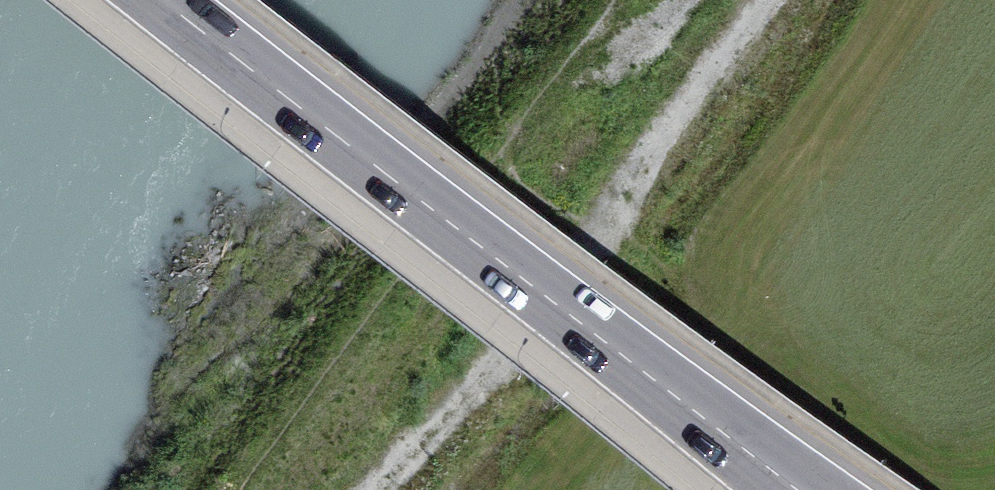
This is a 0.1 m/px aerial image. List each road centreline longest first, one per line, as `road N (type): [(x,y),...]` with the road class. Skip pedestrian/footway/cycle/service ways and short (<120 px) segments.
road 1 (secondary): [(811,489),(183,0)]
road 2 (track): [(388,489),(505,356),(767,0)]

